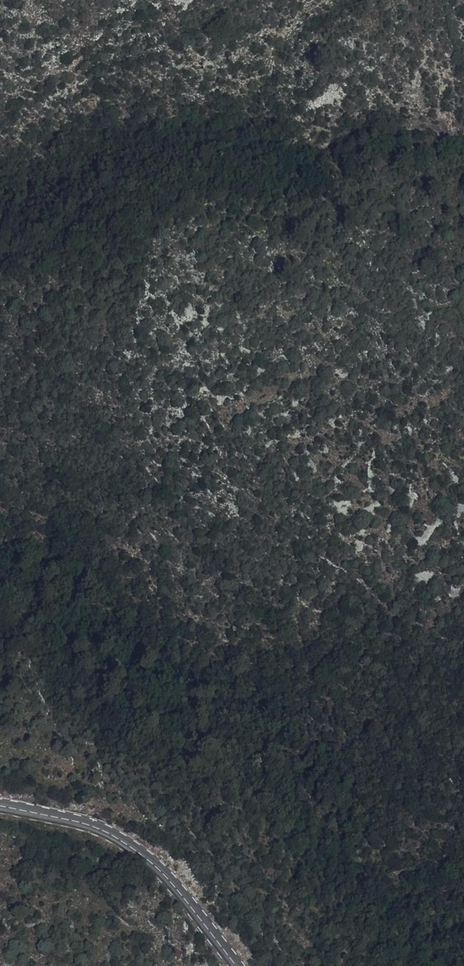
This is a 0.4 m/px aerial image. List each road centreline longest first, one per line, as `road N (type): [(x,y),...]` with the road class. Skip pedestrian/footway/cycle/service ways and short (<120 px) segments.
road 1 (tertiary): [(236,965),(178,888),(127,841),(0,807)]

